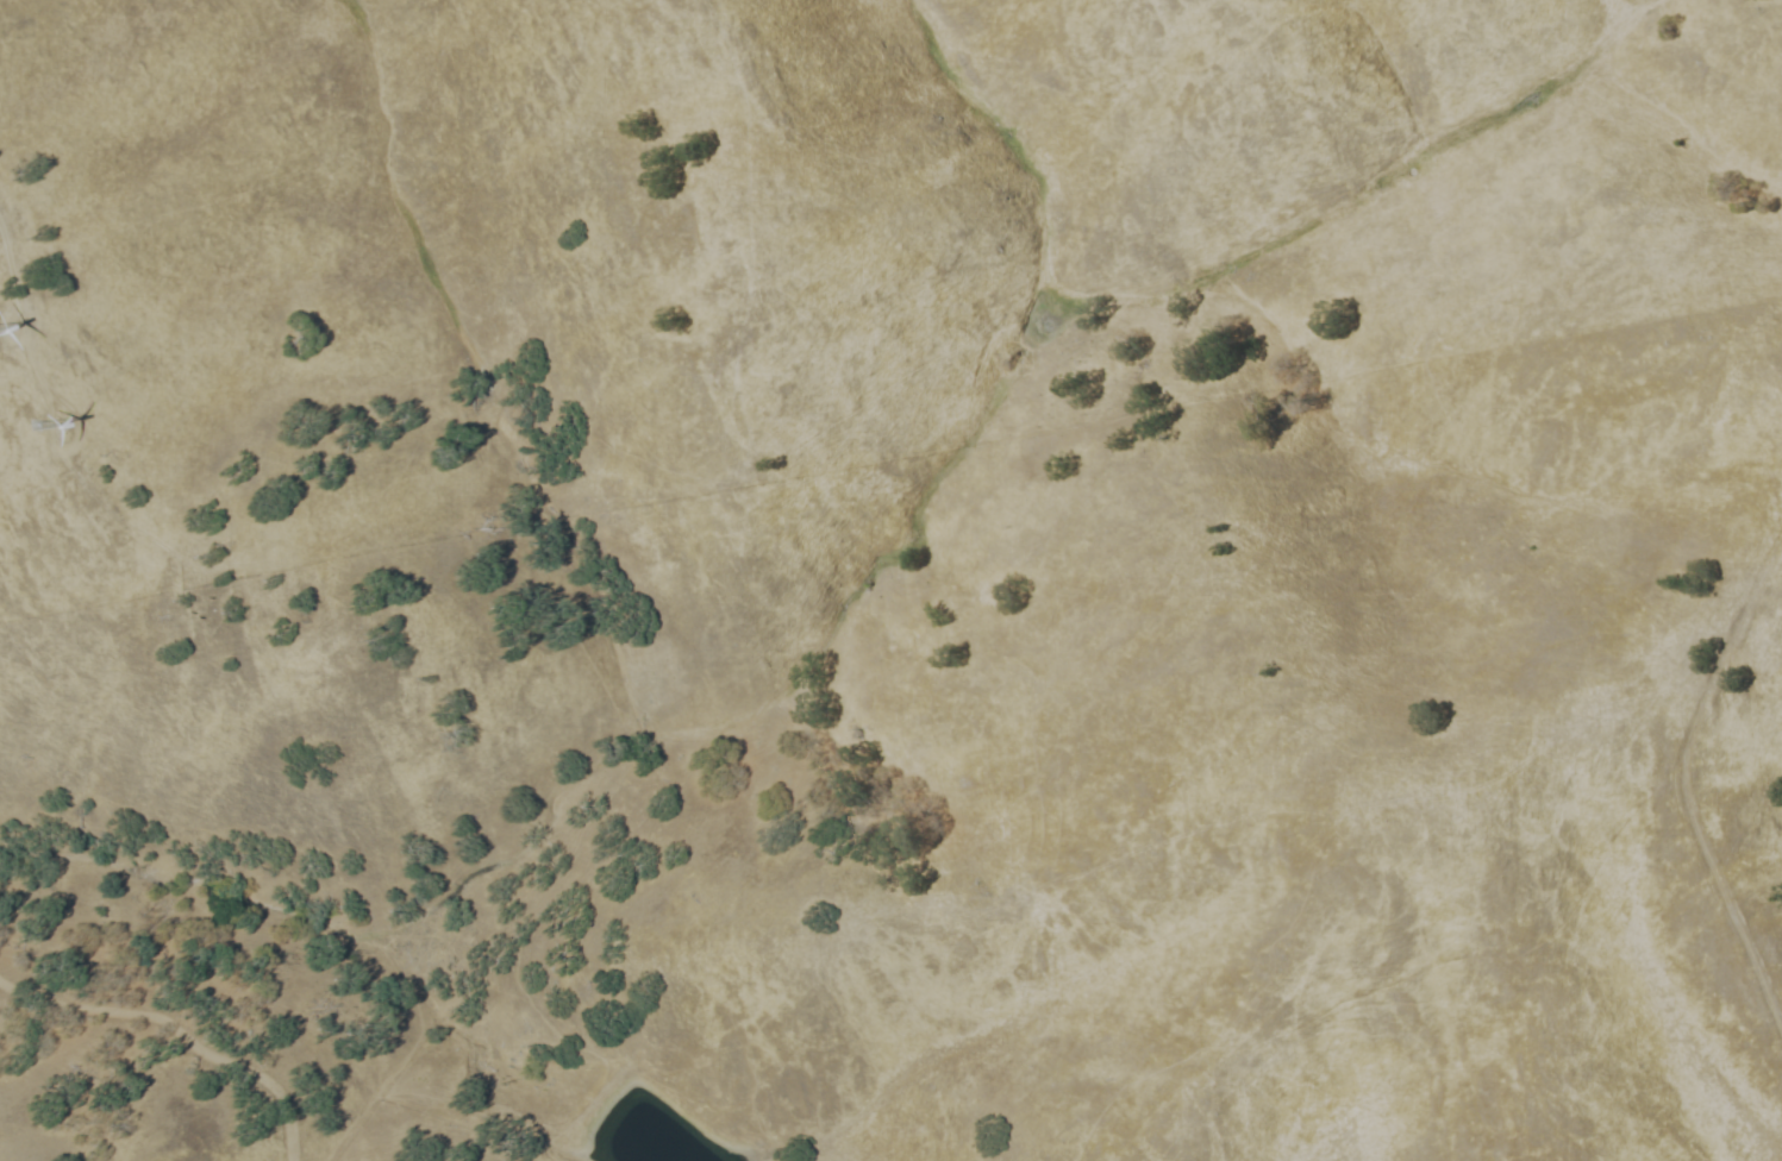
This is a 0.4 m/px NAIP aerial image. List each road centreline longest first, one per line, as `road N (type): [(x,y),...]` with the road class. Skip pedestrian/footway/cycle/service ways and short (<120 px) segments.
road 1 (track): [(0,980),(65,1005),(156,1018),(262,1077),(280,1098),(290,1160)]

